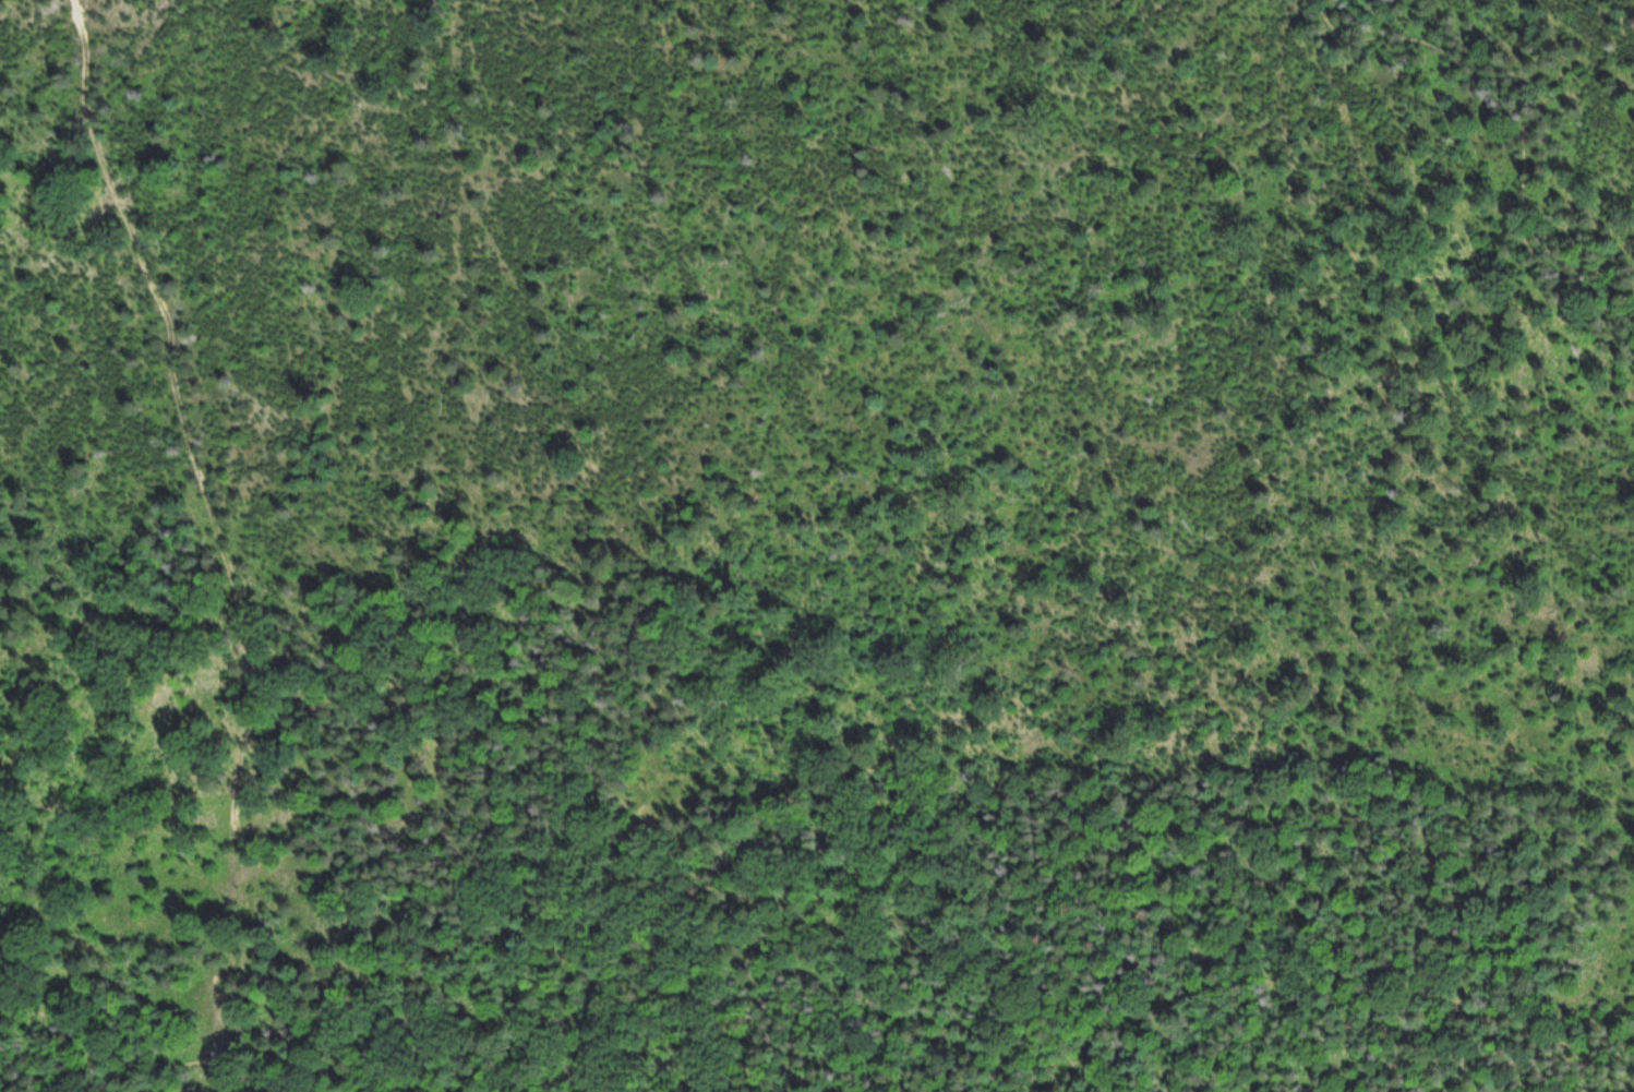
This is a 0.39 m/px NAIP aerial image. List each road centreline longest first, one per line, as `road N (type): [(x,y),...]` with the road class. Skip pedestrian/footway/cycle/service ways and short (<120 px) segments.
road 1 (track): [(206,1064),(253,719),(253,648),(91,96),(73,0)]

